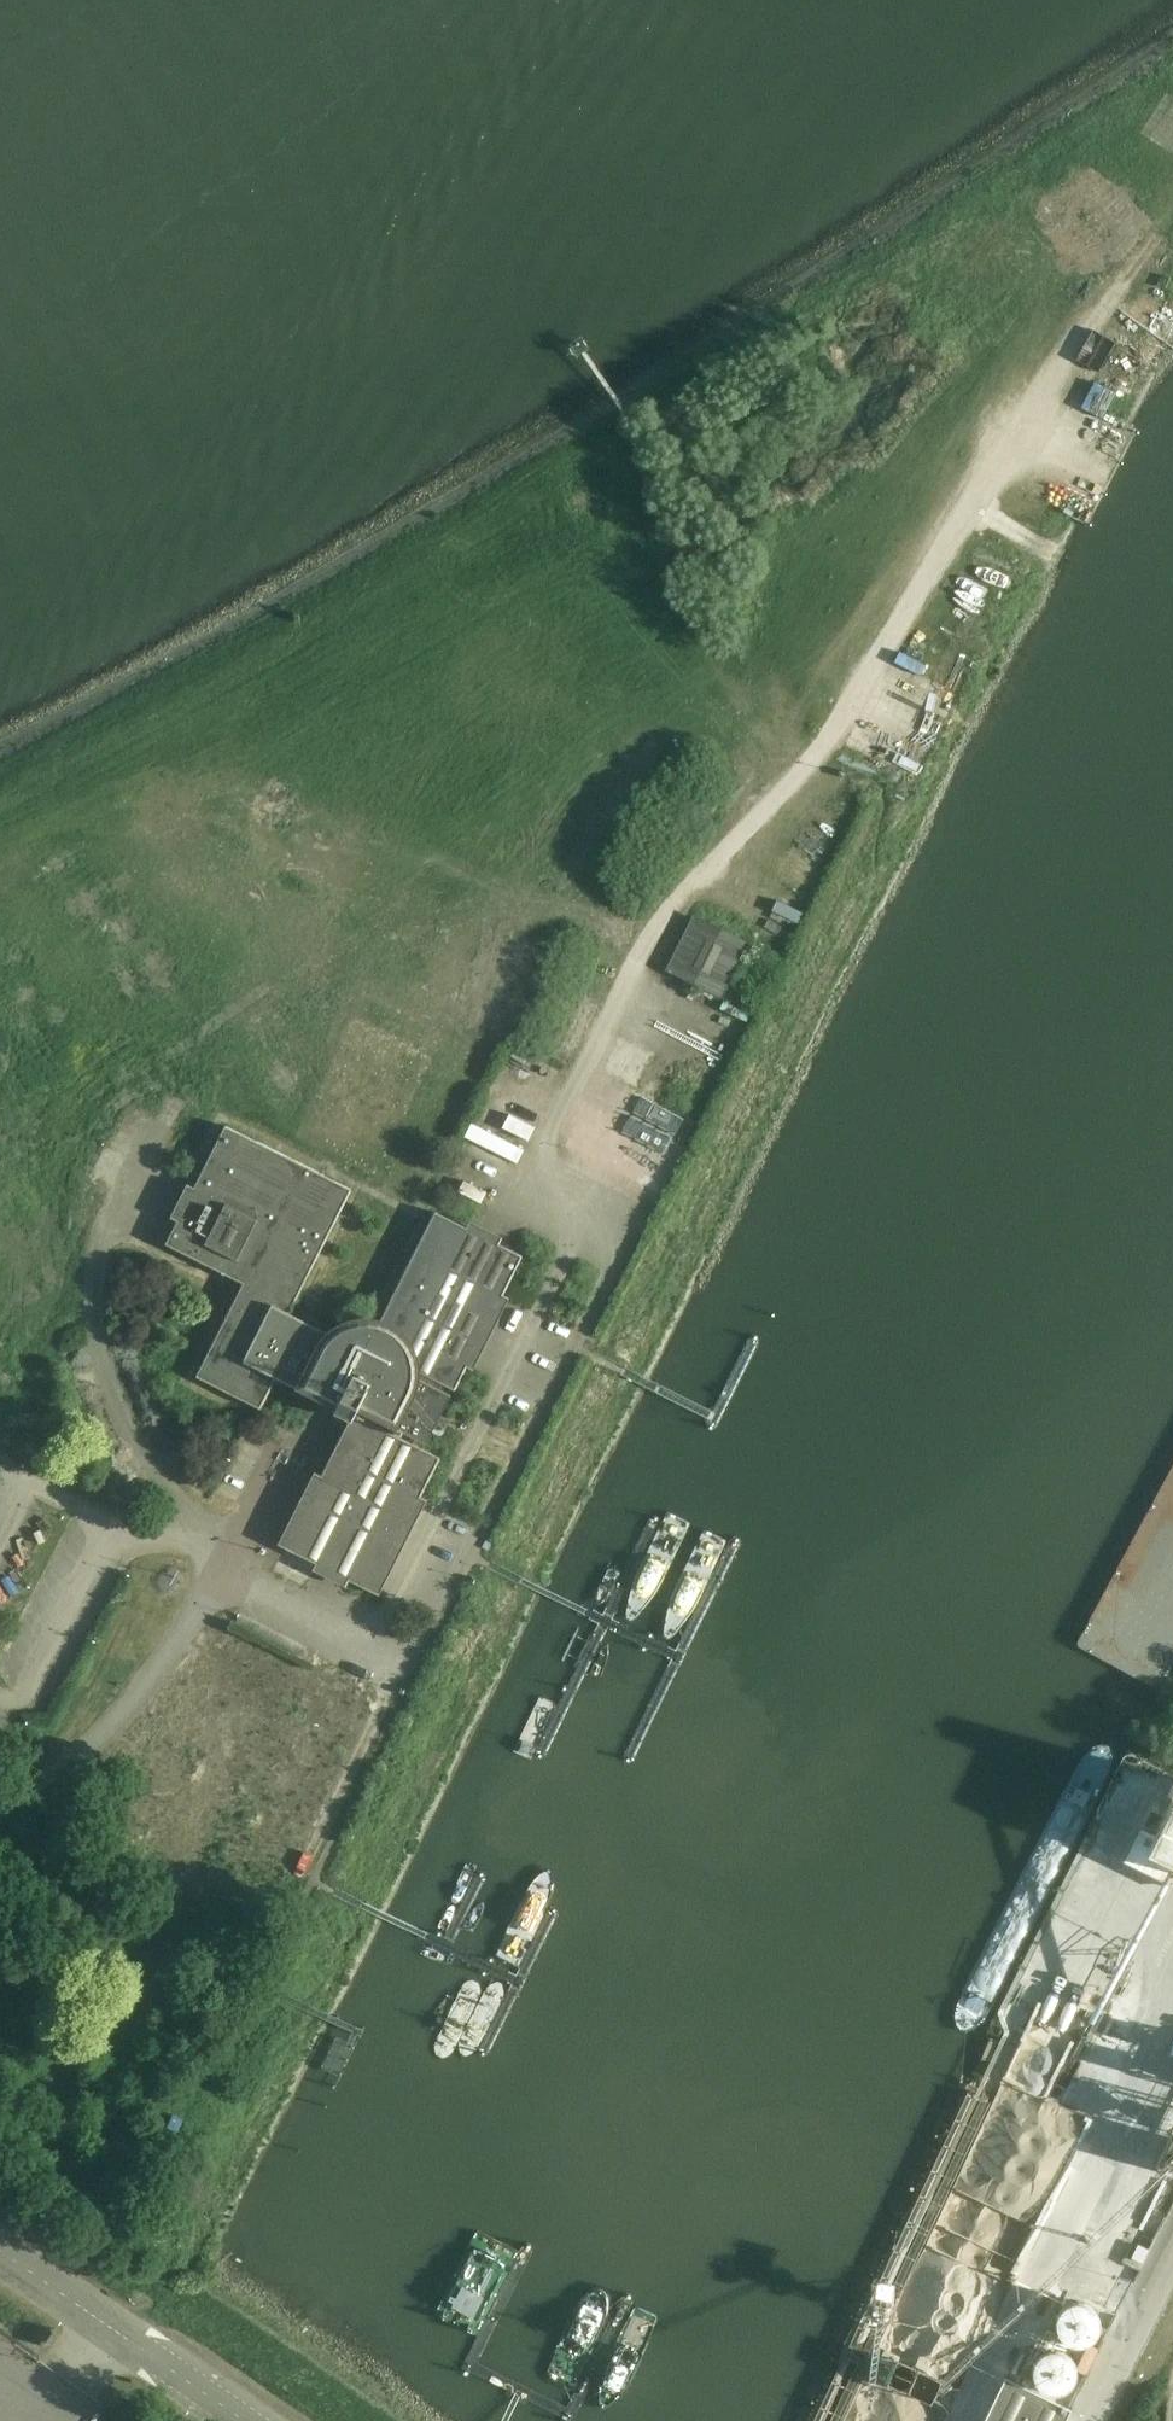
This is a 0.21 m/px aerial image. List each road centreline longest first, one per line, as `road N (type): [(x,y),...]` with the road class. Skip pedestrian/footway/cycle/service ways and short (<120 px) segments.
road 1 (unclassified): [(1080,2420),(1172,2230)]
road 2 (unclassified): [(167,2371),(0,2253)]

